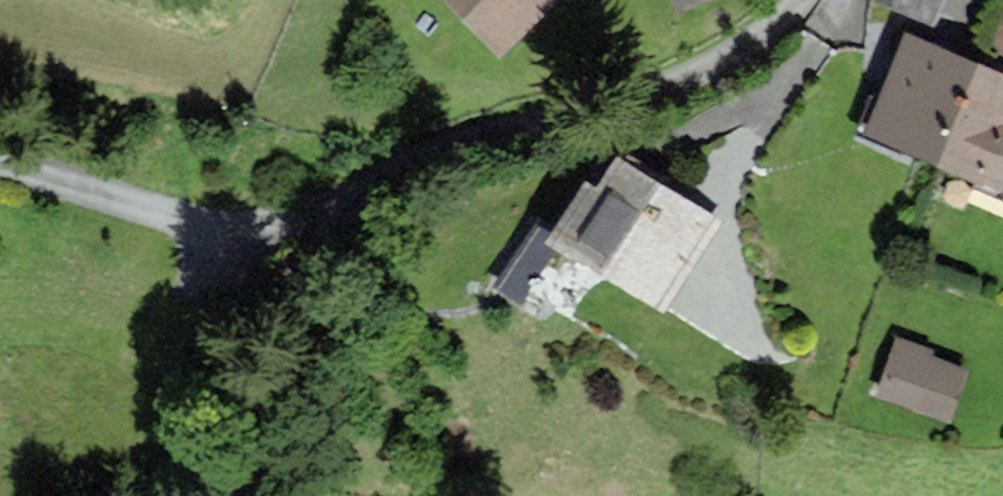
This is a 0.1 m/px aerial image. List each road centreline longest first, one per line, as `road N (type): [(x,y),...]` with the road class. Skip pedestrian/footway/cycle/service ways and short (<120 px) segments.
road 1 (residential): [(0,161),(311,241),(659,100),(804,0)]
road 2 (track): [(234,495),(311,241)]

